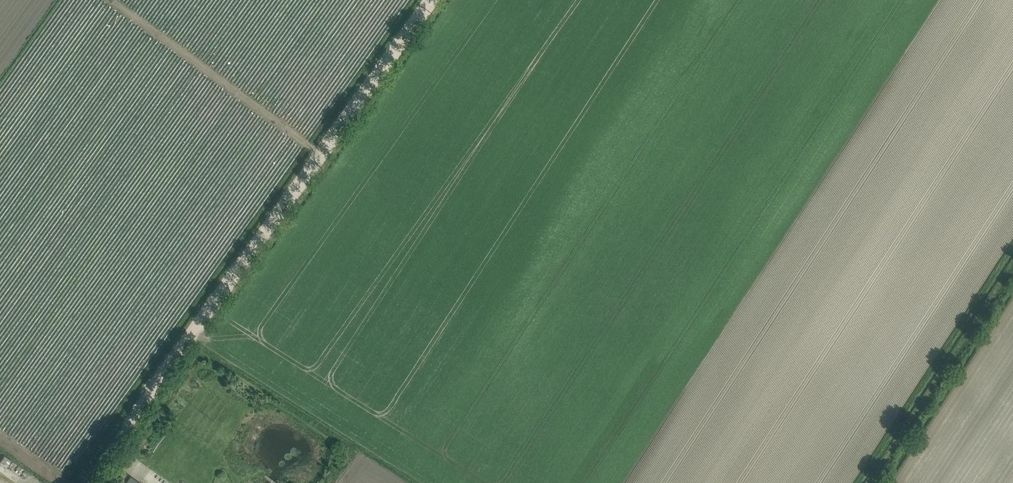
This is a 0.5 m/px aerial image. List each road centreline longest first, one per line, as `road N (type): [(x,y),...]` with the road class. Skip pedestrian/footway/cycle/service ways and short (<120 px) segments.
road 1 (unclassified): [(90,482),(435,0)]

